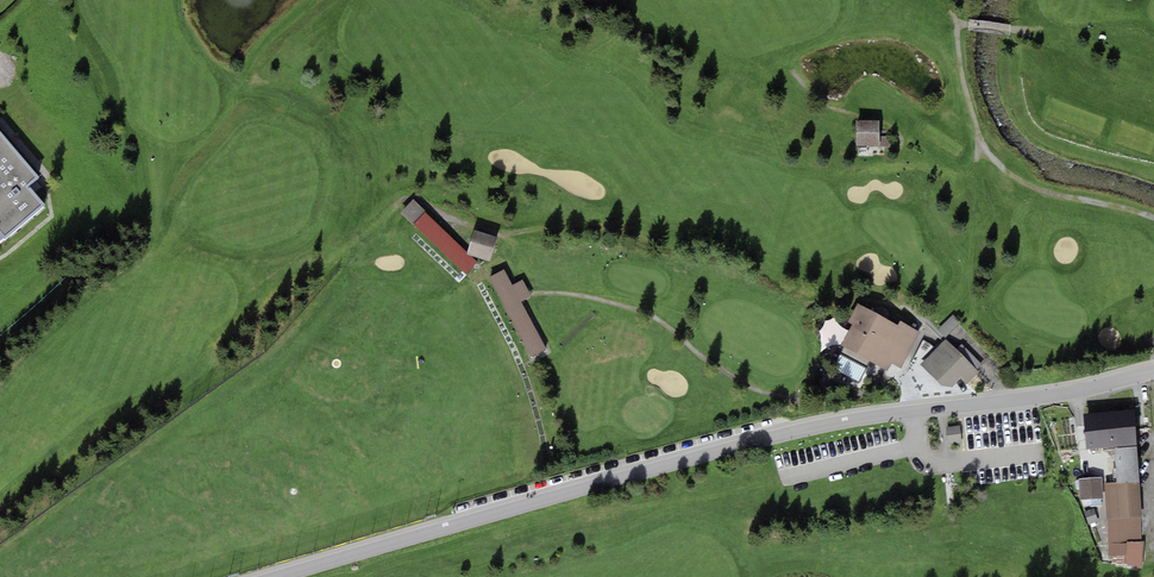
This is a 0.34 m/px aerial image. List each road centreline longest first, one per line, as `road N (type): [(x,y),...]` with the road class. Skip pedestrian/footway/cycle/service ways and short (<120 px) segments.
road 1 (residential): [(1153,370),(1040,397),(790,432),(276,576)]
road 2 (track): [(1153,214),(978,161),(826,168)]
road 3 (track): [(1153,92),(1043,35),(1003,27)]
road 4 (track): [(951,5),(962,22),(978,161)]
road 5 (track): [(901,164),(895,126),(825,103),(795,69)]

